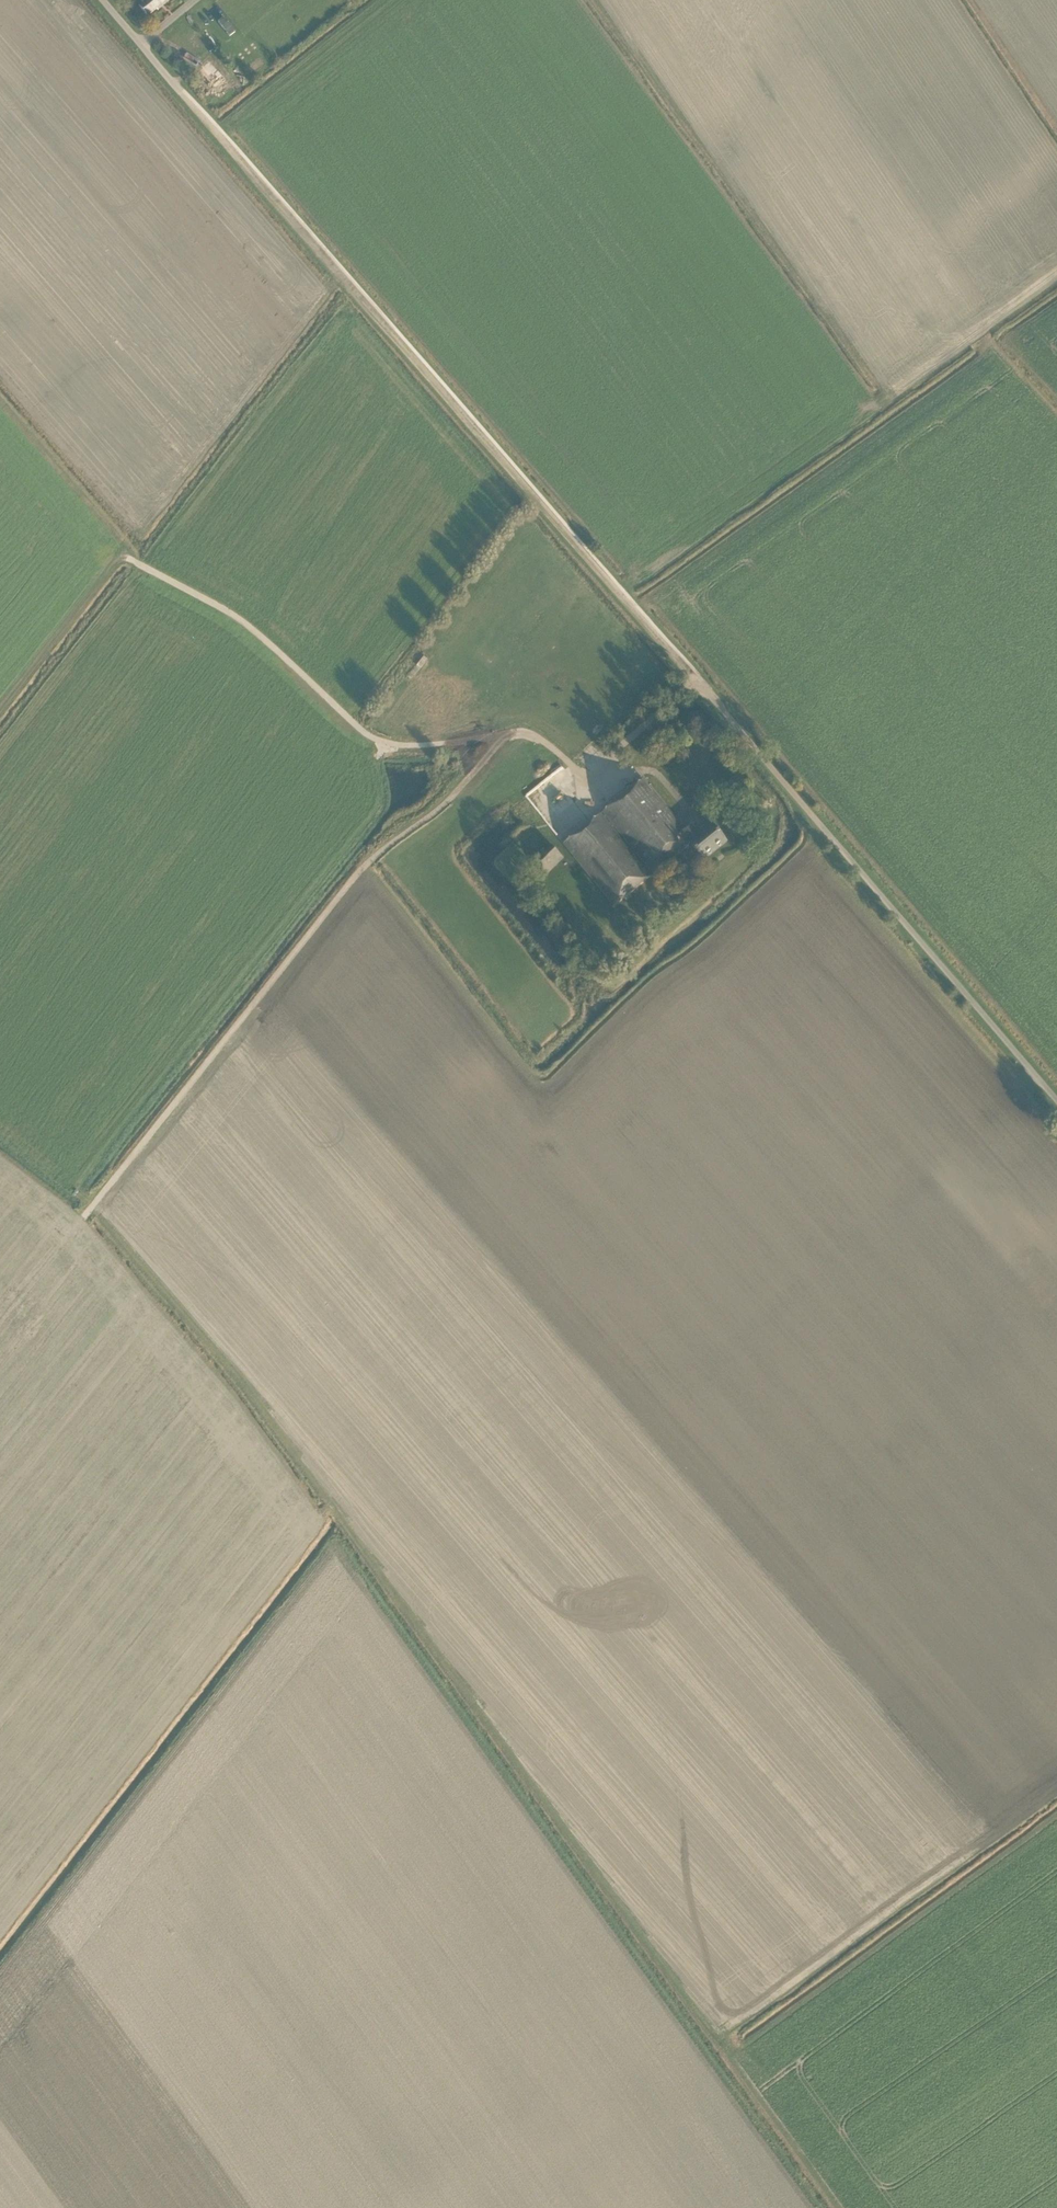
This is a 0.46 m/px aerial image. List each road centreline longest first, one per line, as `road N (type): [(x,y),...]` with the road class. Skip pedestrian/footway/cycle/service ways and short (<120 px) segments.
road 1 (unclassified): [(1056,1105),(697,680)]

